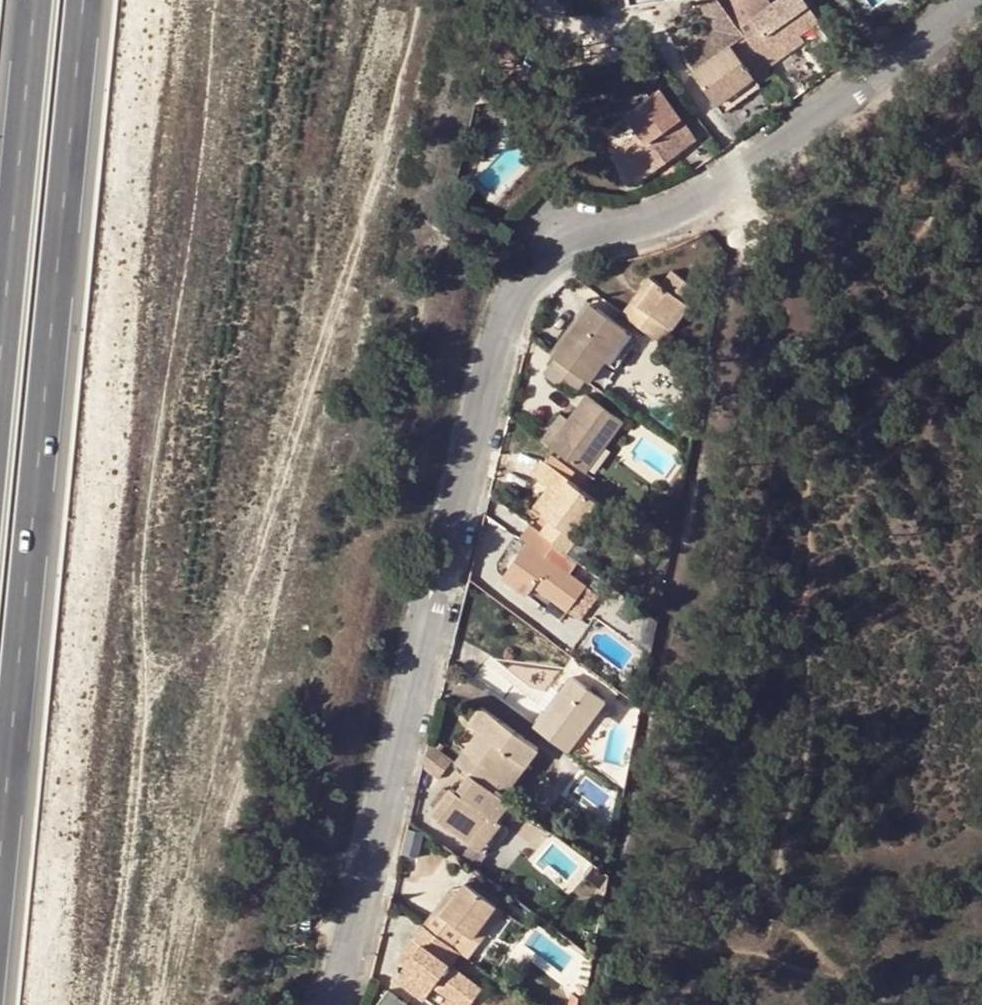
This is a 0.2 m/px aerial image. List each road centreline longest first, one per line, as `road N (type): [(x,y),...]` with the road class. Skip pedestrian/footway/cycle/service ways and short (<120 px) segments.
road 1 (residential): [(324,1004),(337,980),(492,358),(540,266),(702,198),(971,0)]
road 2 (track): [(177,1004),(424,0)]
road 3 (trunk): [(8,1004),(103,0)]
road 4 (trunk): [(44,0),(0,424)]

